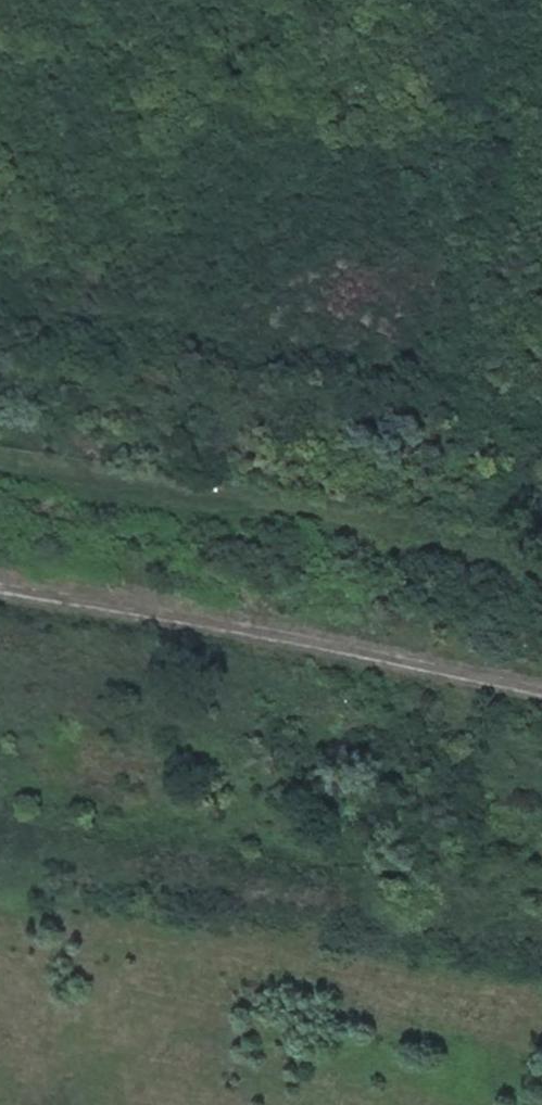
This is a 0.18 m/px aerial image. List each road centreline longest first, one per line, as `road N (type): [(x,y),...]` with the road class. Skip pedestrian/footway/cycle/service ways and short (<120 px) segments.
road 1 (track): [(0,588),(541,696)]

